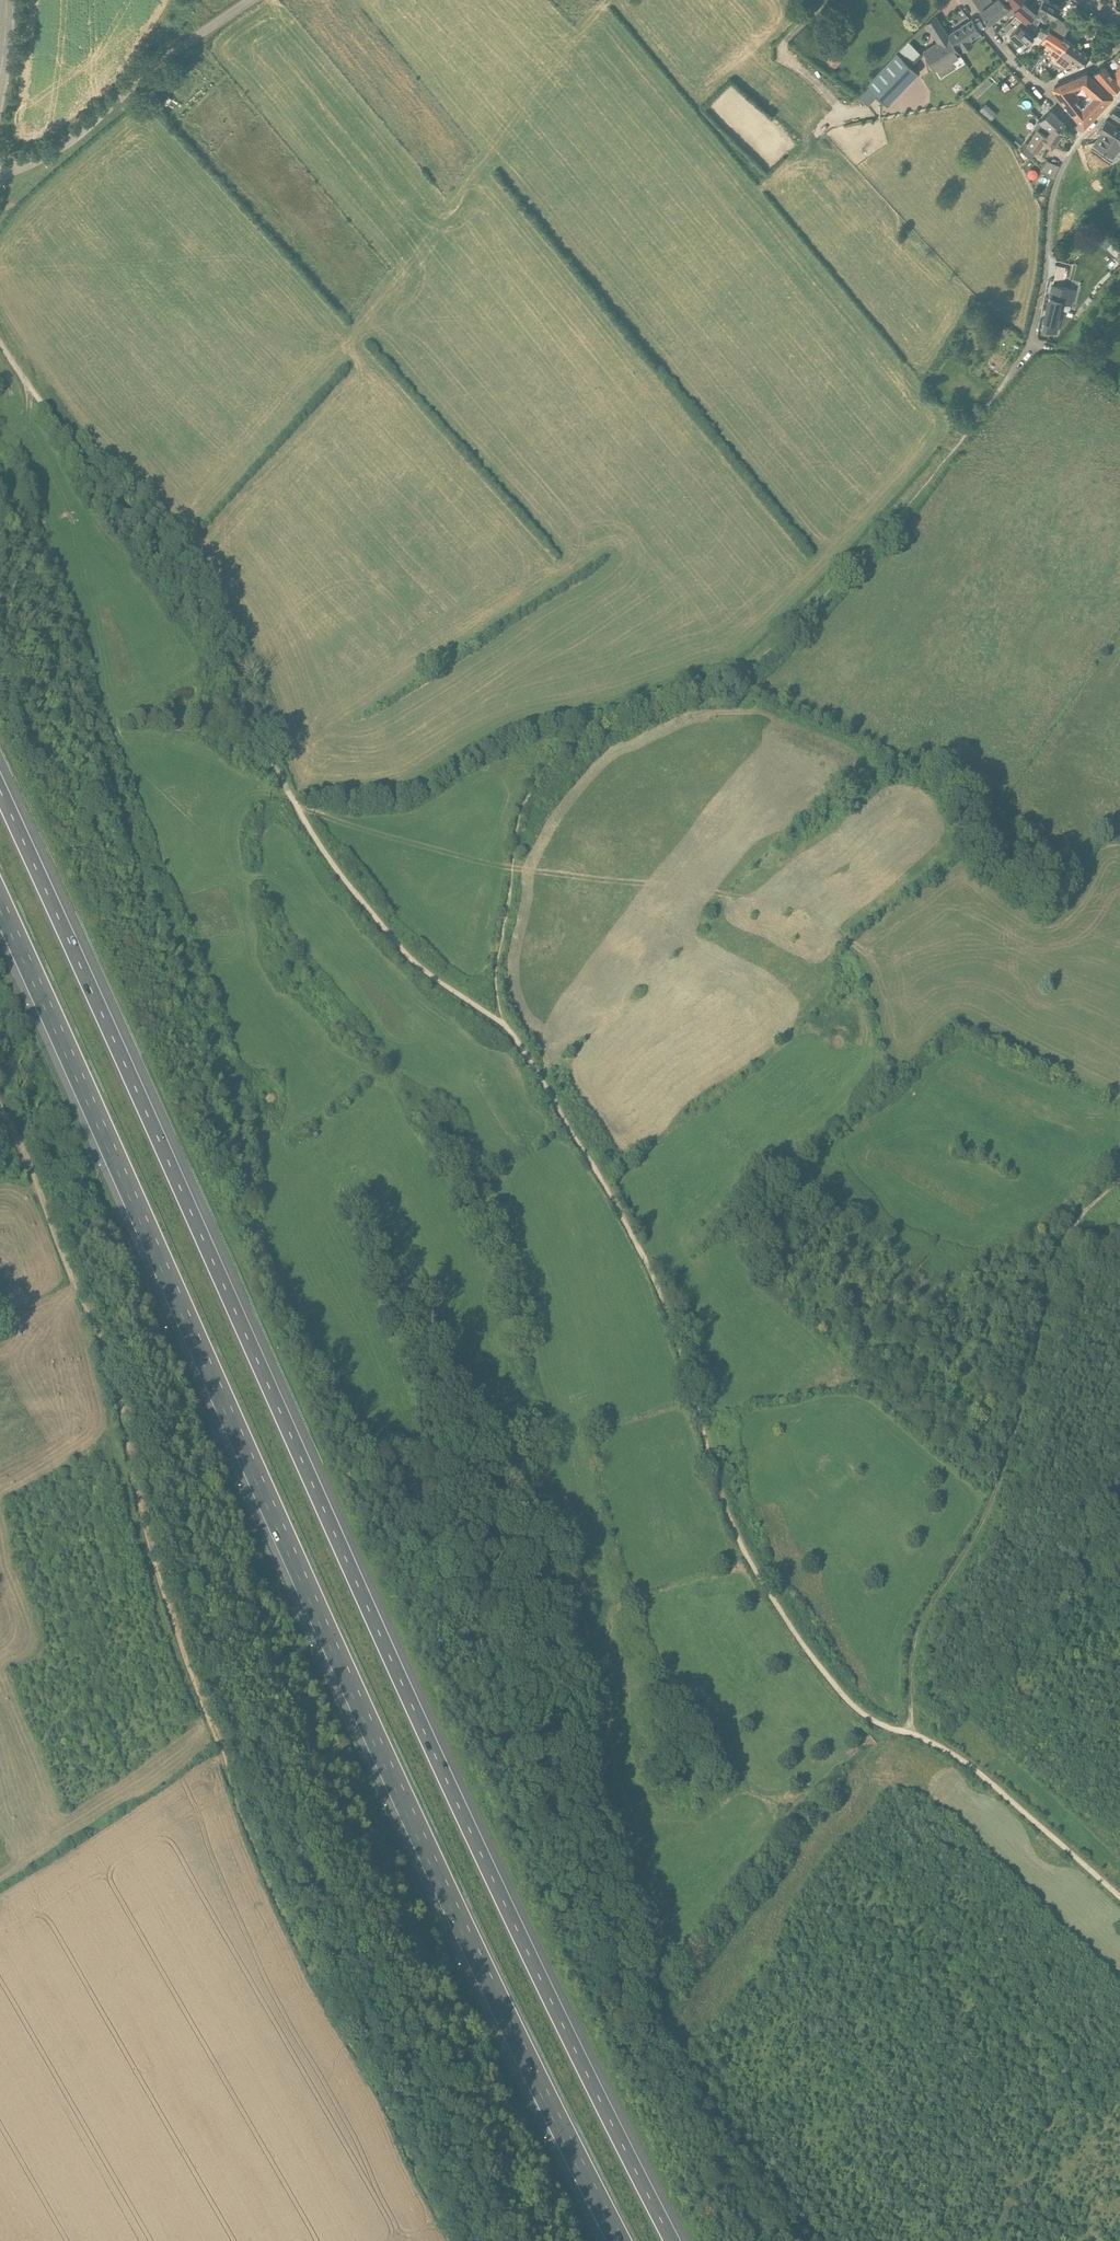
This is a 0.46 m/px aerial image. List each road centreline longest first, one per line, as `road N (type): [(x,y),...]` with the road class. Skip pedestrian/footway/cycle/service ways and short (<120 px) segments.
road 1 (motorway): [(675,2240),(302,1462),(0,792)]
road 2 (motorway): [(0,920),(259,1509),(616,2240)]
road 3 (track): [(0,341),(208,619),(250,729),(325,853),(405,952),(504,1023)]
road 4 (track): [(504,1023),(655,1281),(722,1503),(748,1560),(849,1702),(911,1734)]
road 5 (track): [(226,1763),(158,1572),(109,1362),(0,1100)]
road 6 (track): [(911,1734),(912,1648),(997,1484),(1051,1265),(1062,1241),(1119,1178)]
road 7 (track): [(297,807),(513,868),(785,901),(873,949)]
road 8 (residential): [(975,424),(1036,330),(1050,210),(1082,136)]
road 9 (unclassified): [(0,172),(80,133),(251,0)]
road 10 (track): [(911,1734),(967,1763),(1119,1898)]
road 11 (residential): [(1082,136),(966,0)]

